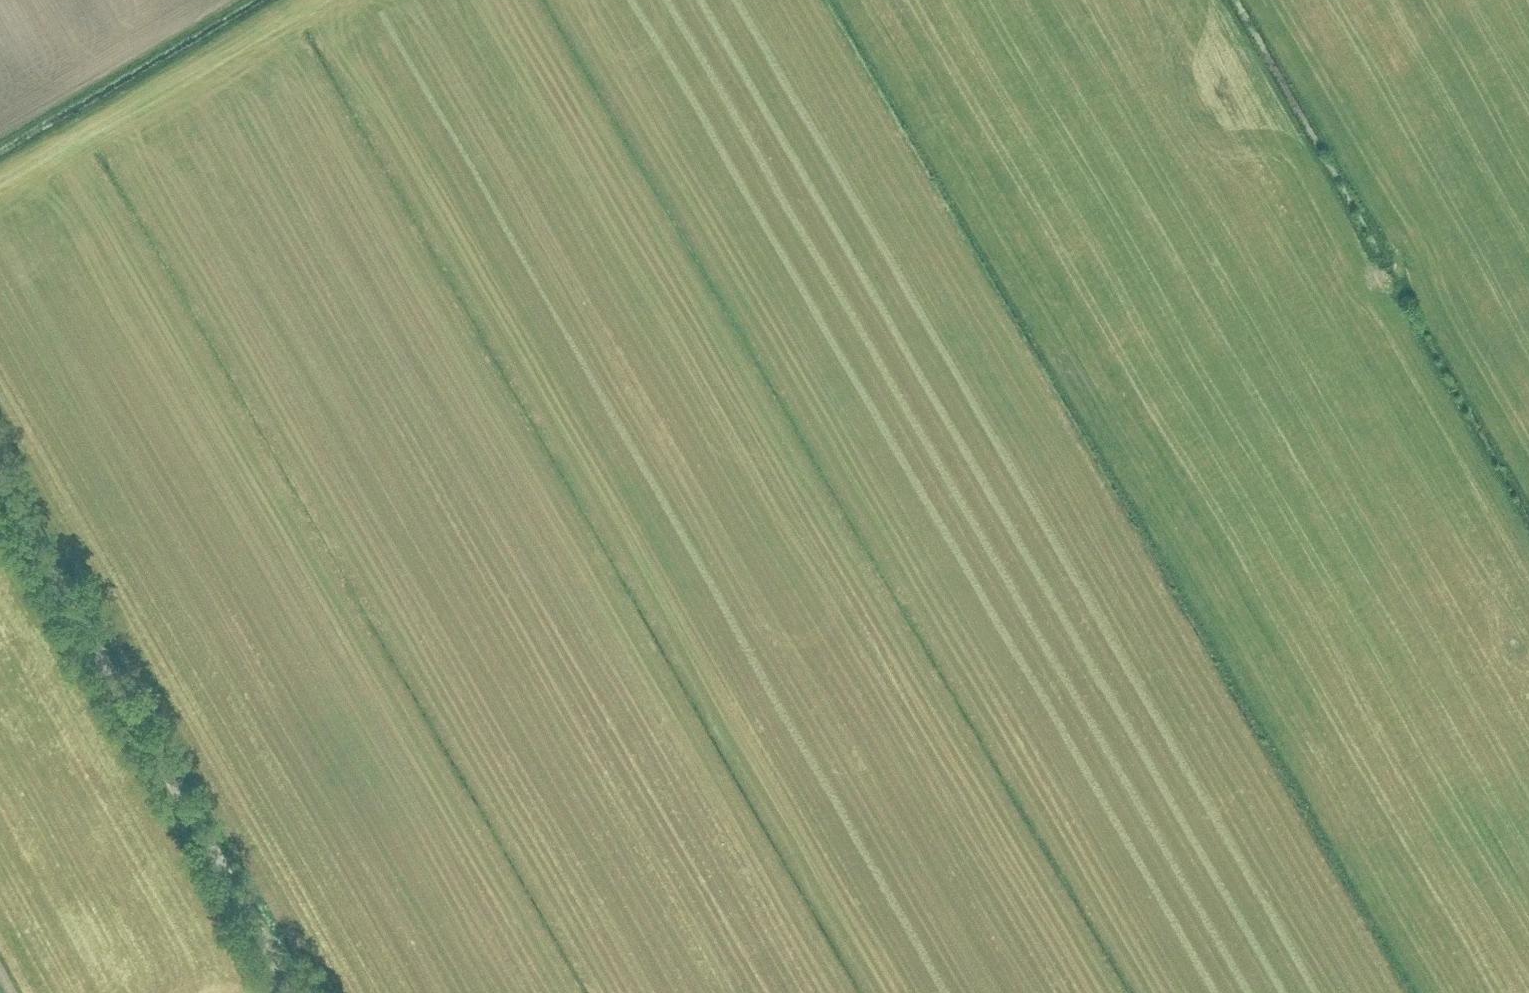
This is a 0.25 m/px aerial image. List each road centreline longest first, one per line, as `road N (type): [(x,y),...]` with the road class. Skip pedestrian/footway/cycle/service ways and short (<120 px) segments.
road 1 (unclassified): [(297,992),(0,478)]

